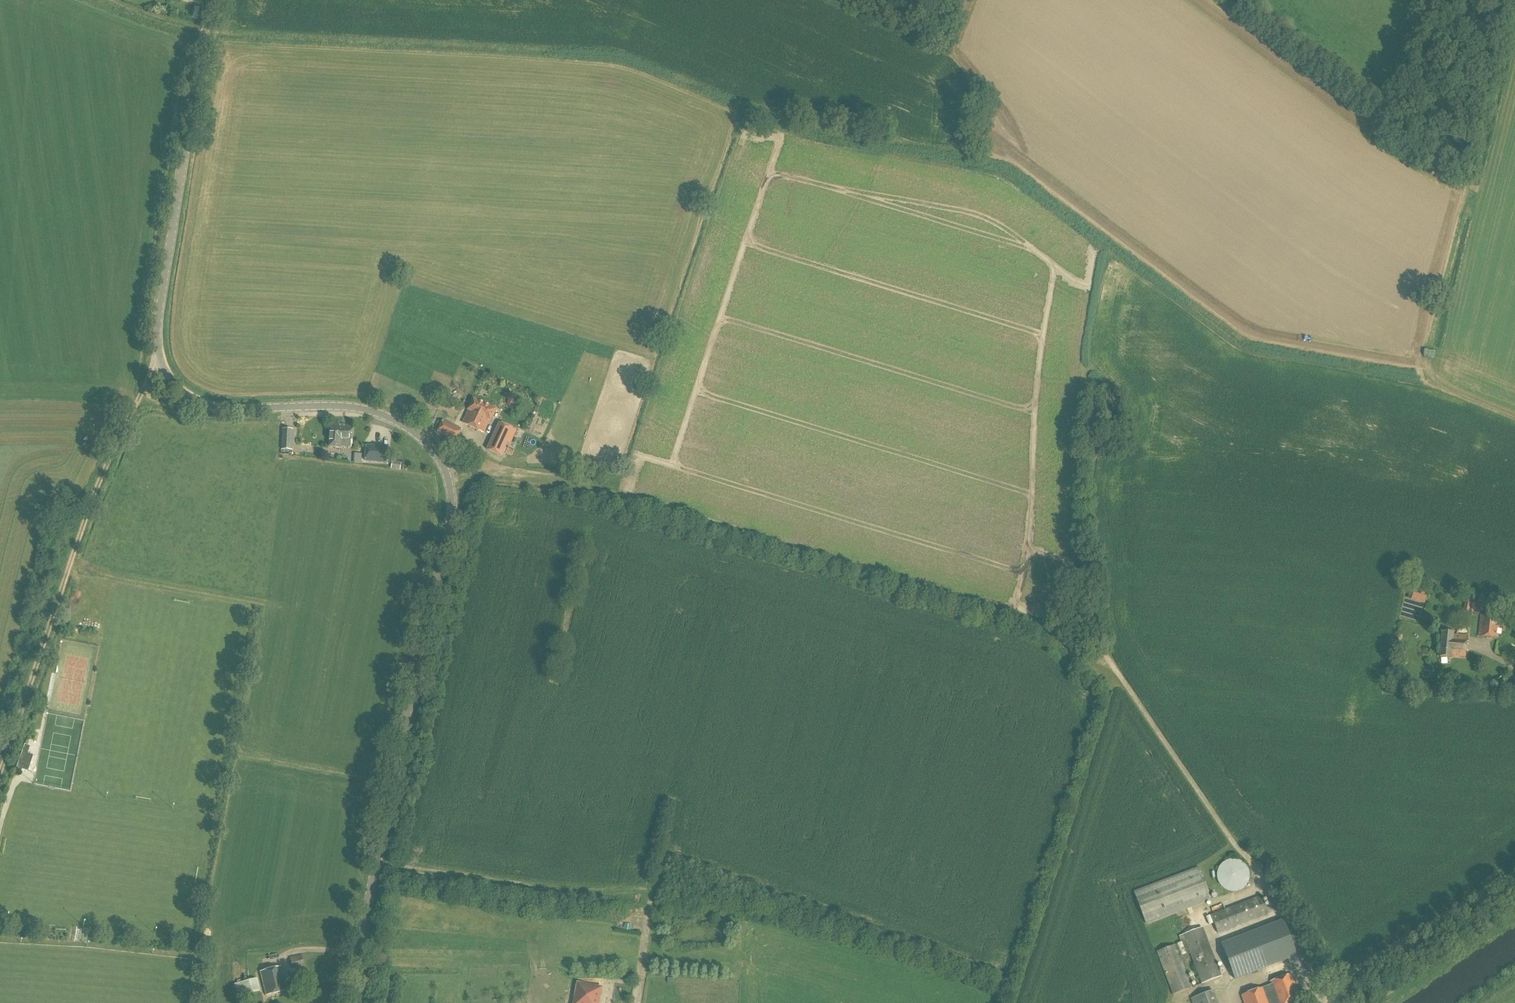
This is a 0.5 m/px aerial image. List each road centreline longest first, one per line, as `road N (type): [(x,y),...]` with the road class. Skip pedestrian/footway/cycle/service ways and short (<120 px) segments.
road 1 (tertiary): [(352,1002),(450,486),(429,446),(379,414),(217,408),(183,393),(162,366),(158,313),(214,0)]
road 2 (track): [(157,352),(90,505),(0,774)]
road 3 (unclassified): [(1331,1002),(1346,977),(1514,873)]

